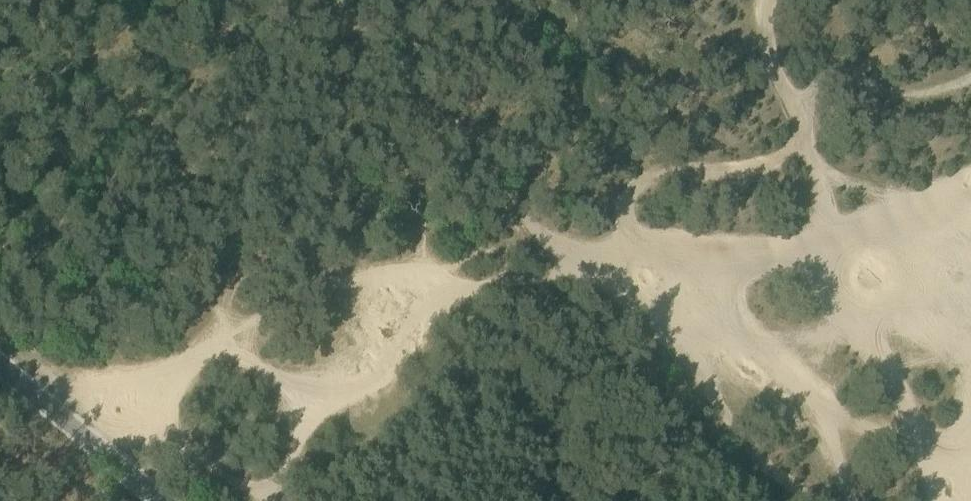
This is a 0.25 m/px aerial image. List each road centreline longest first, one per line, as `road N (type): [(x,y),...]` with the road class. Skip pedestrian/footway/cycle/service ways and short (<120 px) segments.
road 1 (track): [(954,500),(867,429),(644,318),(565,248)]
road 2 (track): [(285,77),(421,118),(468,144),(512,209),(565,248)]
road 3 (unclassified): [(157,500),(0,366)]

